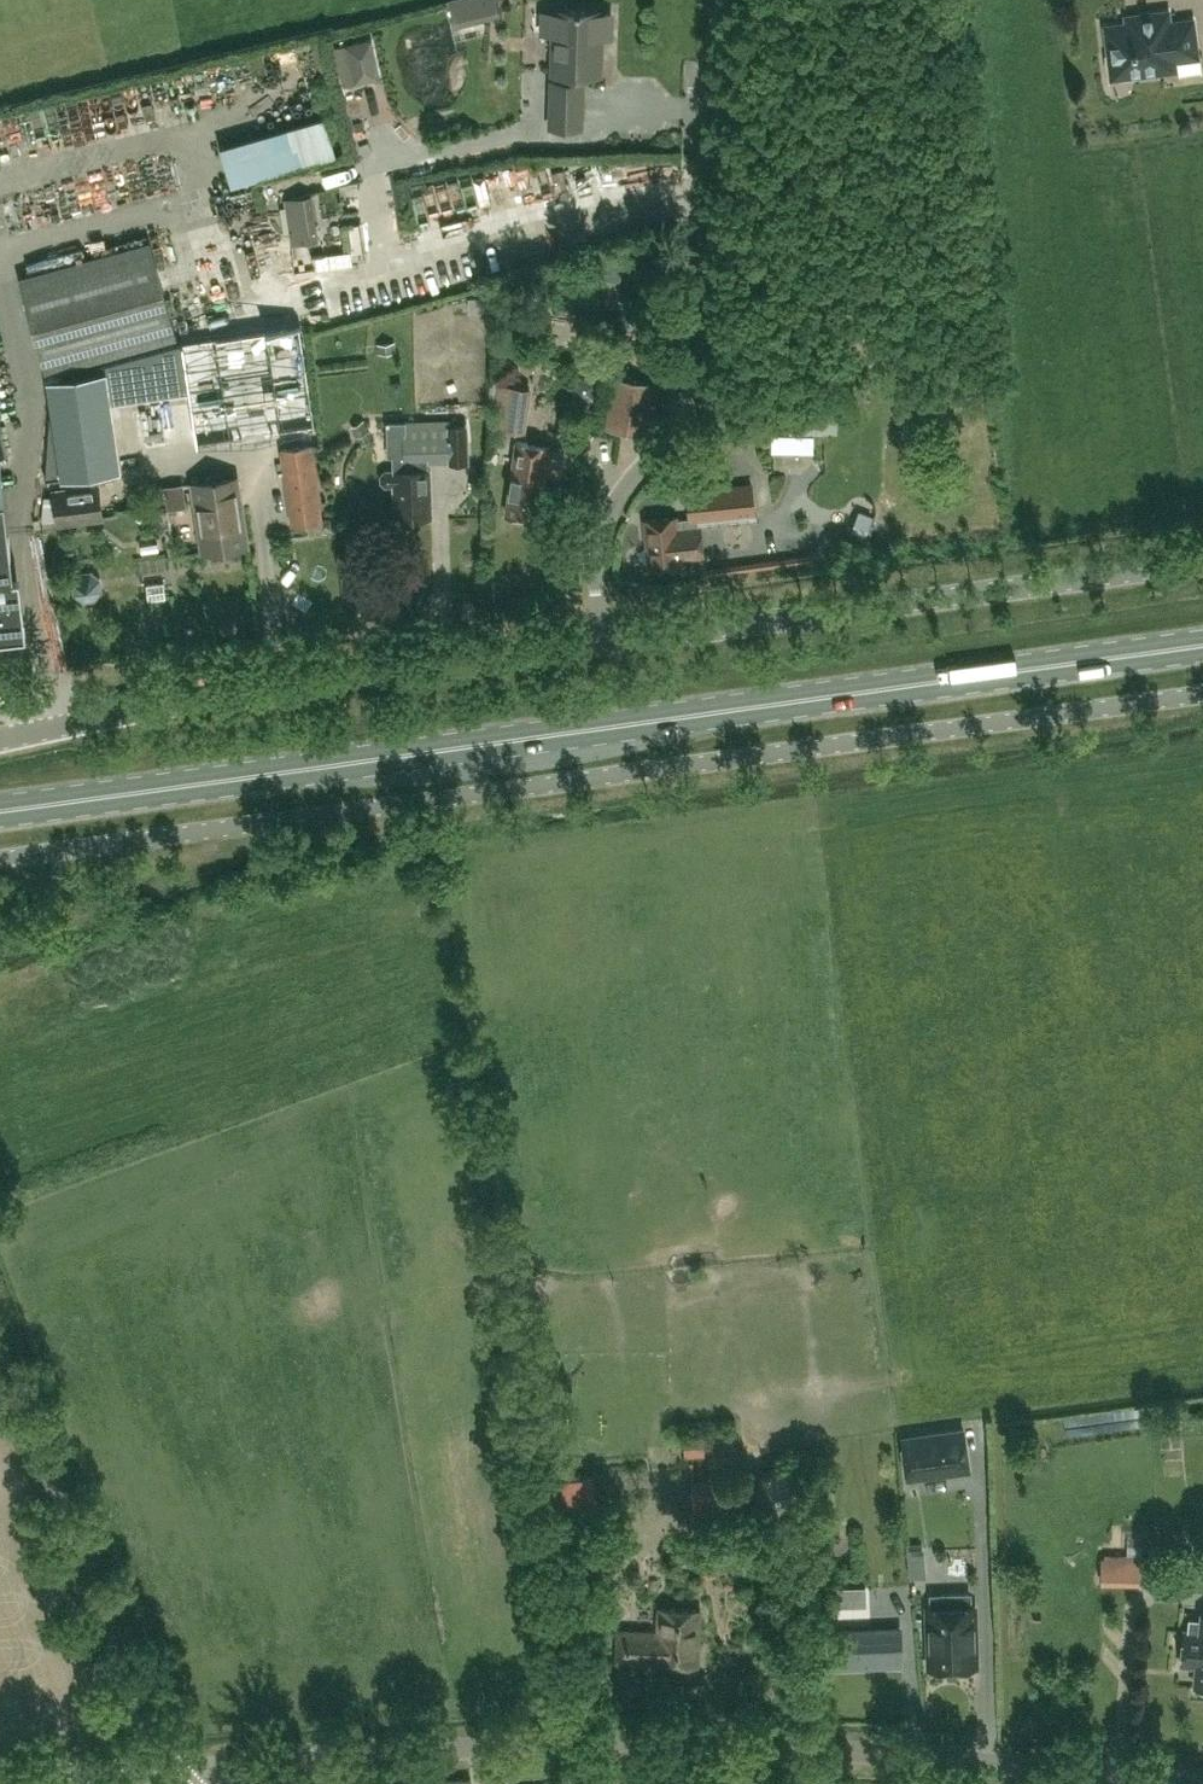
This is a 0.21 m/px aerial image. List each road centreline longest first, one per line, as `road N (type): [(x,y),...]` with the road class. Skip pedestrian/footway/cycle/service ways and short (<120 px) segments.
road 1 (unclassified): [(0,858),(1202,693)]
road 2 (primary): [(1202,646),(0,810)]
road 3 (unclassified): [(1198,1783),(766,1743),(621,1741),(234,1763),(187,1783)]
road 4 (unclassified): [(719,0),(701,356),(679,420),(610,512),(598,554),(599,645)]
road 5 (unclassified): [(599,645),(1202,563)]
road 6 (unclassified): [(0,738),(223,695),(599,645)]
road 7 (tertiary): [(0,1777),(131,1769),(163,1783)]

